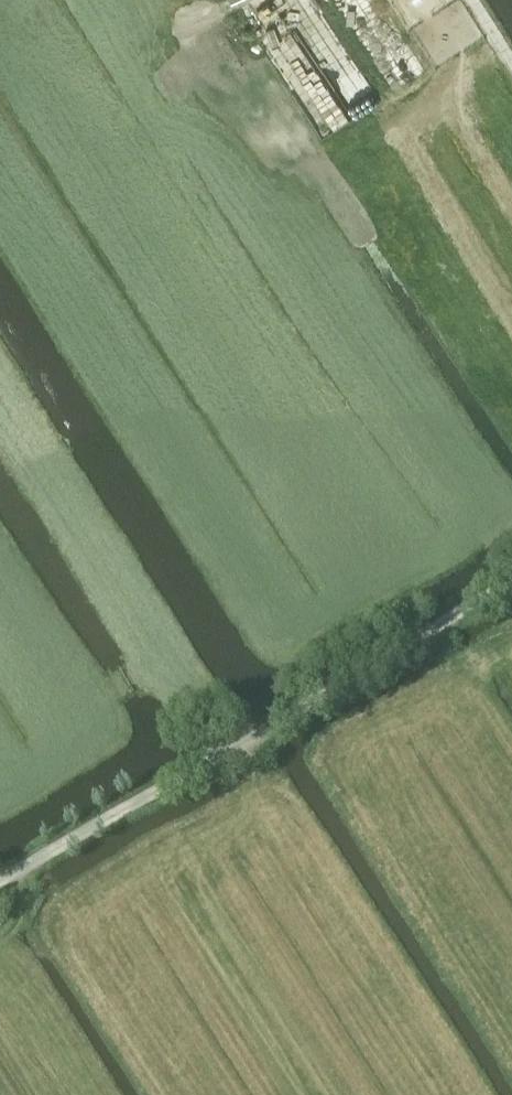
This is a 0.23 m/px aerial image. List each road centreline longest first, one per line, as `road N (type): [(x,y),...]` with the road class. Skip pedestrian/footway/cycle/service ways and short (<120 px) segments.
road 1 (track): [(0,880),(511,583)]

